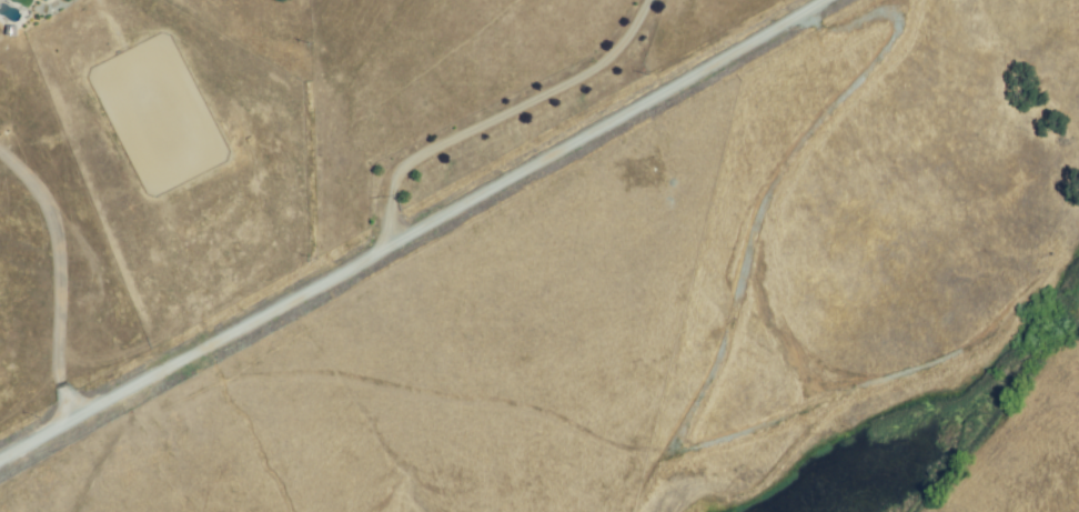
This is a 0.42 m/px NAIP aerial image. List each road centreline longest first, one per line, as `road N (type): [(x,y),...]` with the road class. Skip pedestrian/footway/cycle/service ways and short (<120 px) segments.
road 1 (residential): [(0,459),(821,0)]

